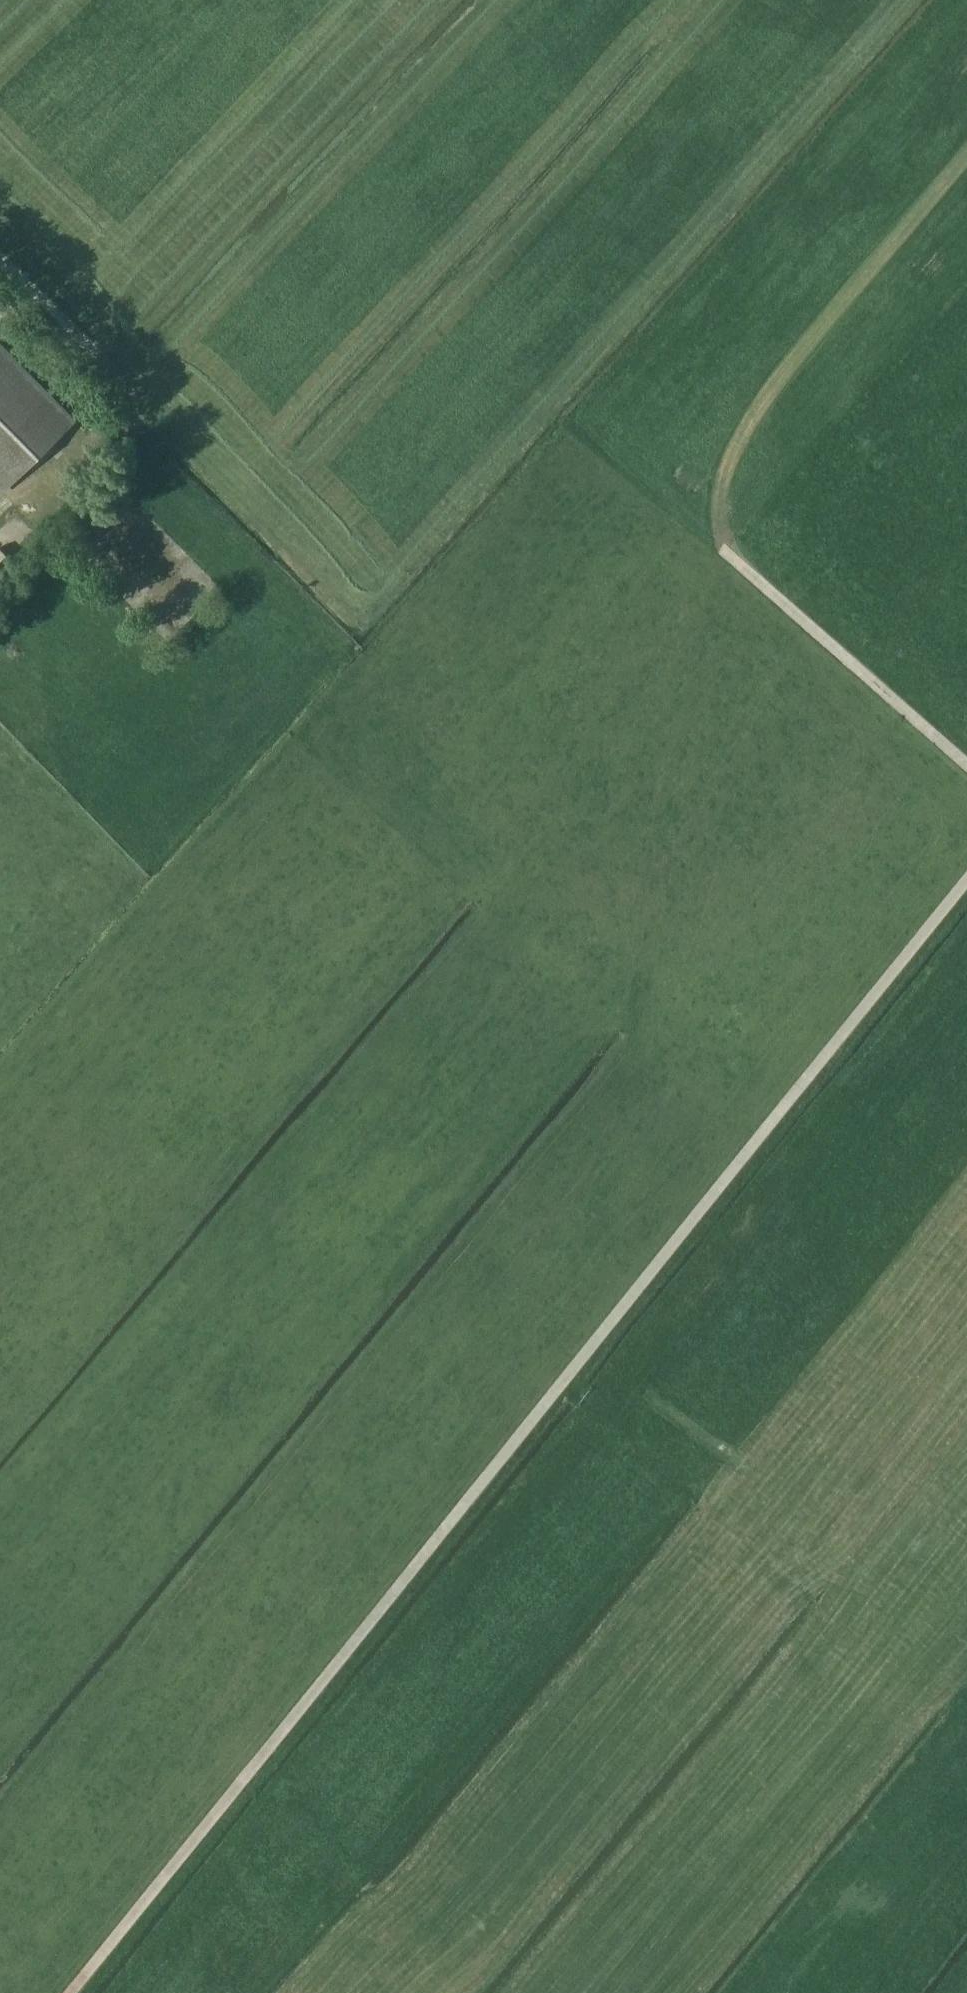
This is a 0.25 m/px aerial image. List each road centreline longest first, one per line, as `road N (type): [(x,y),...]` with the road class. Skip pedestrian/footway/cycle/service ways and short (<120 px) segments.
road 1 (track): [(966,880),(72,1992)]
road 2 (track): [(966,768),(722,544)]

